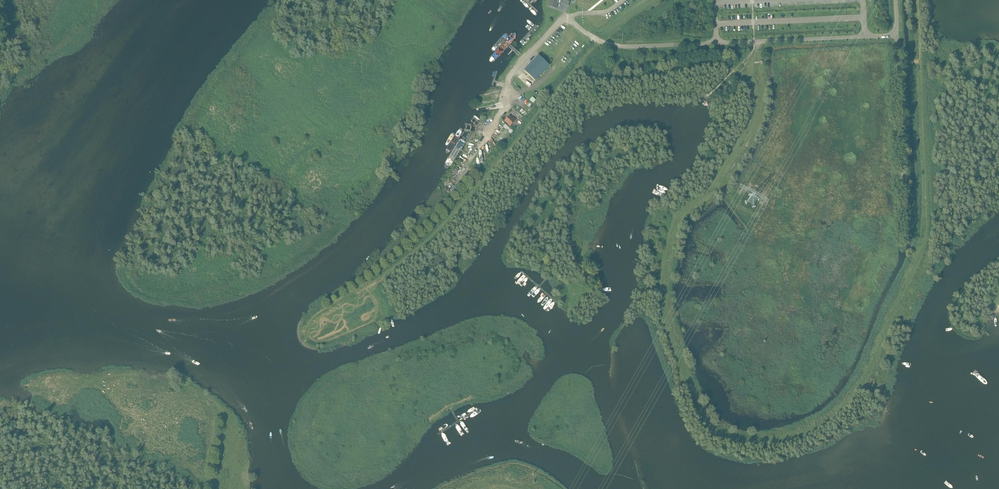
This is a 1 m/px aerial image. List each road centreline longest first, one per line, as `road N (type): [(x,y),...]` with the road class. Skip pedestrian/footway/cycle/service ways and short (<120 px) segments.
road 1 (track): [(745,67),(760,92),(757,118),(721,179),(679,217),(664,290),(708,422),(765,437),(841,404),(924,245),(921,67),(900,60),(897,35)]
road 2 (unclassified): [(597,39),(633,46),(897,35),(895,0)]
road 3 (track): [(580,64),(604,80),(630,82),(692,67),(745,67)]
road 4 (track): [(570,18),(511,74),(507,104),(494,122)]

